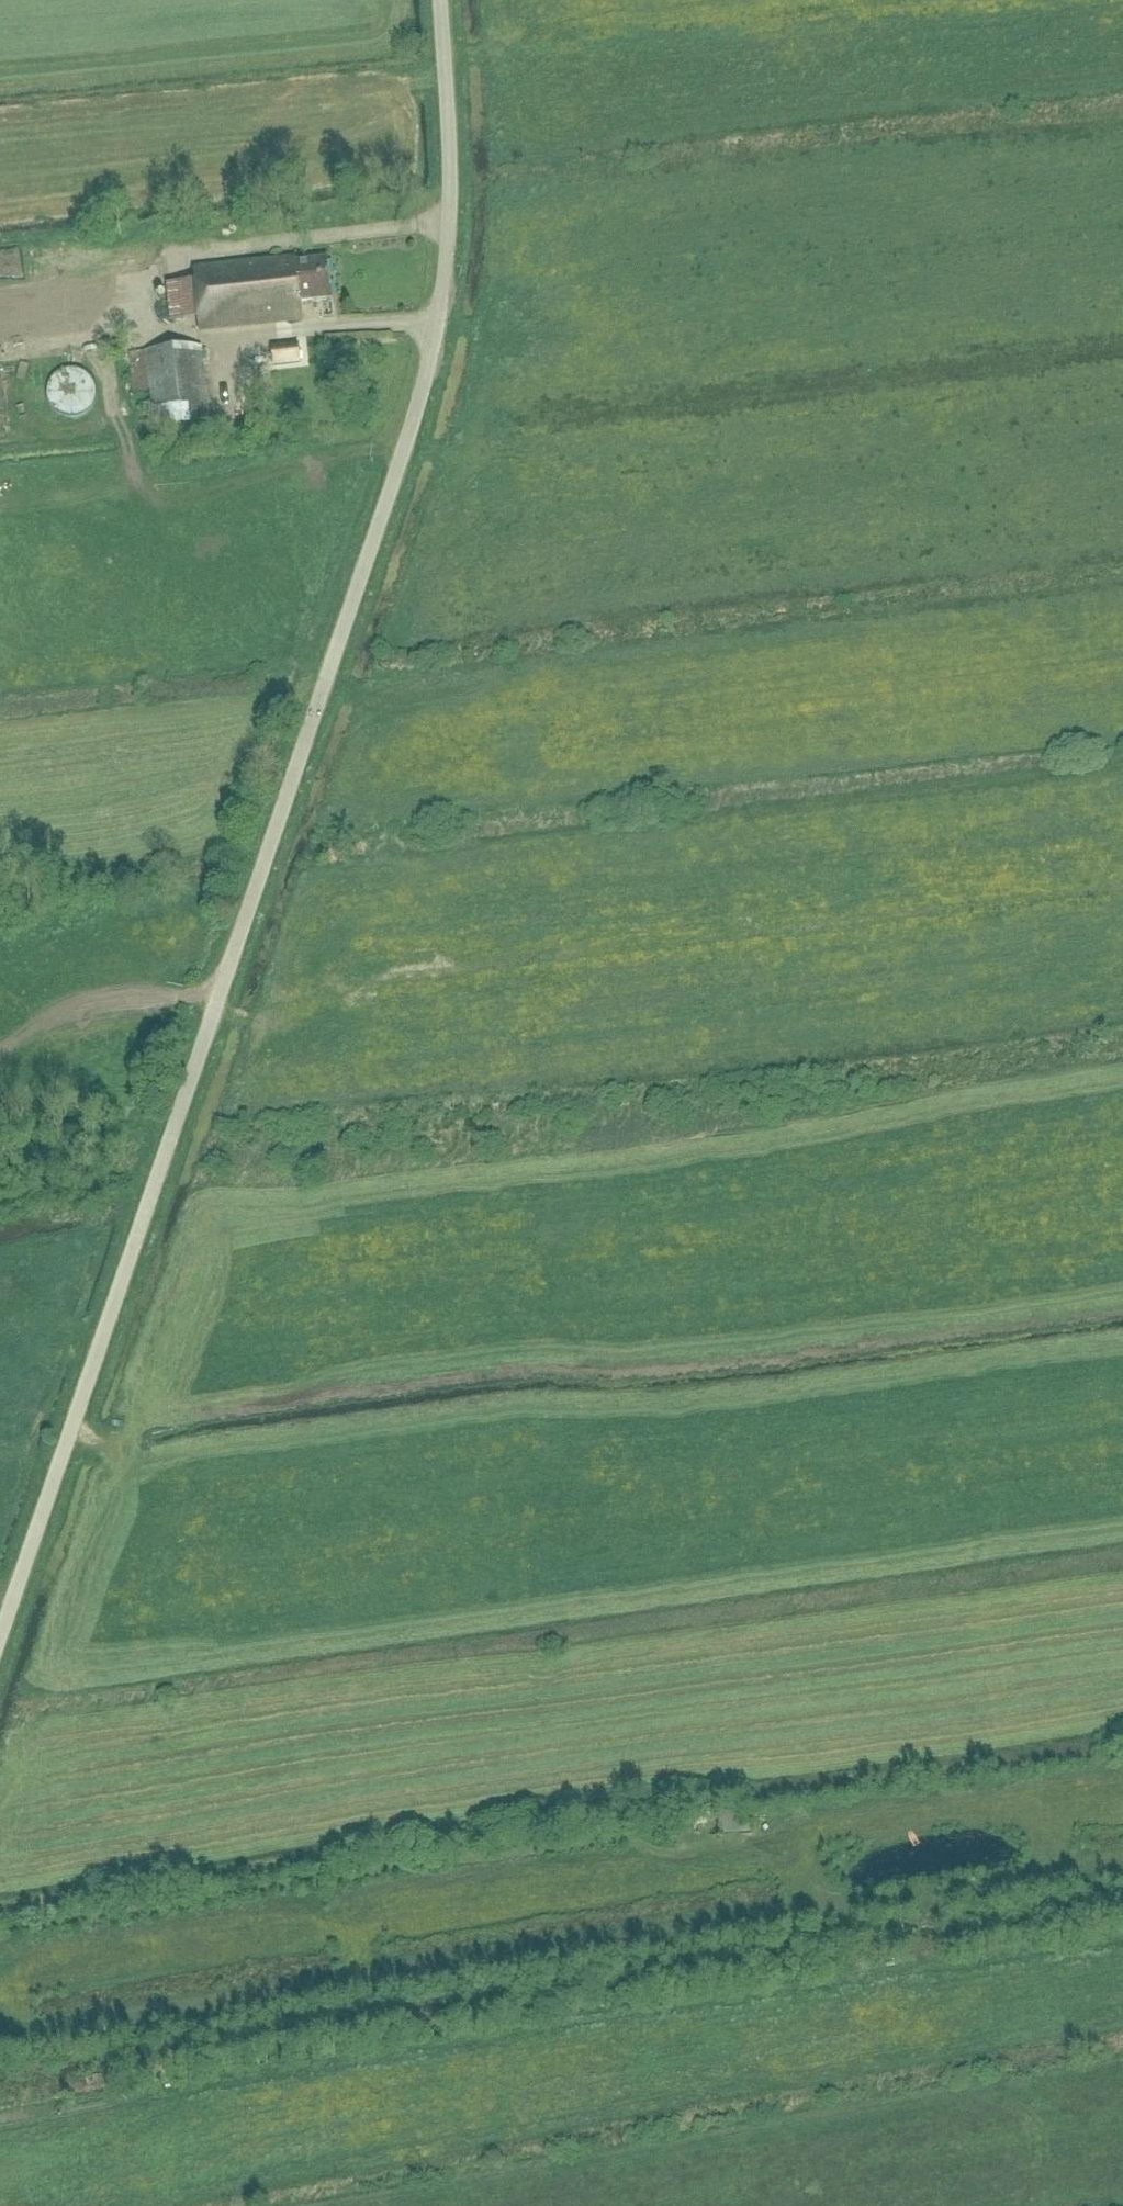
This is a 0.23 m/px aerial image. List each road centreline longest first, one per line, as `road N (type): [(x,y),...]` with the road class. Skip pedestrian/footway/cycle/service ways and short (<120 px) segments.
road 1 (unclassified): [(0,1651),(425,395),(452,253),(442,0)]

